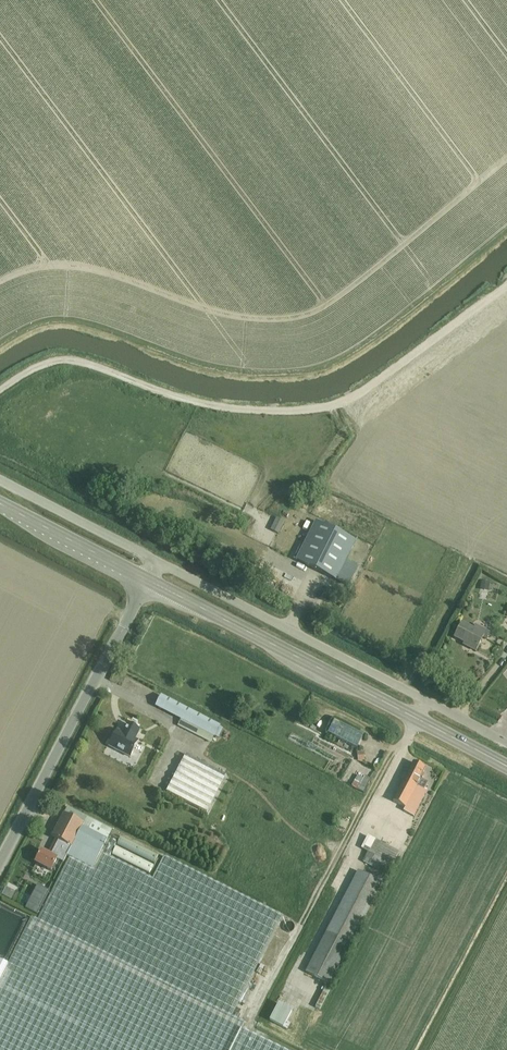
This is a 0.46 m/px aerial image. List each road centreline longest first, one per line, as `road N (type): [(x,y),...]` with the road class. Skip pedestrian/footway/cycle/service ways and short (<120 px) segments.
road 1 (track): [(0,388),(66,361),(202,404),(327,406),(351,399),(506,286)]
road 2 (tertiary): [(506,767),(147,580)]
road 3 (unclassified): [(506,743),(157,562)]
road 4 (tertiary): [(0,863),(147,580)]
road 5 (unclassified): [(157,562),(0,481)]
road 6 (tertiary): [(147,580),(0,504)]

